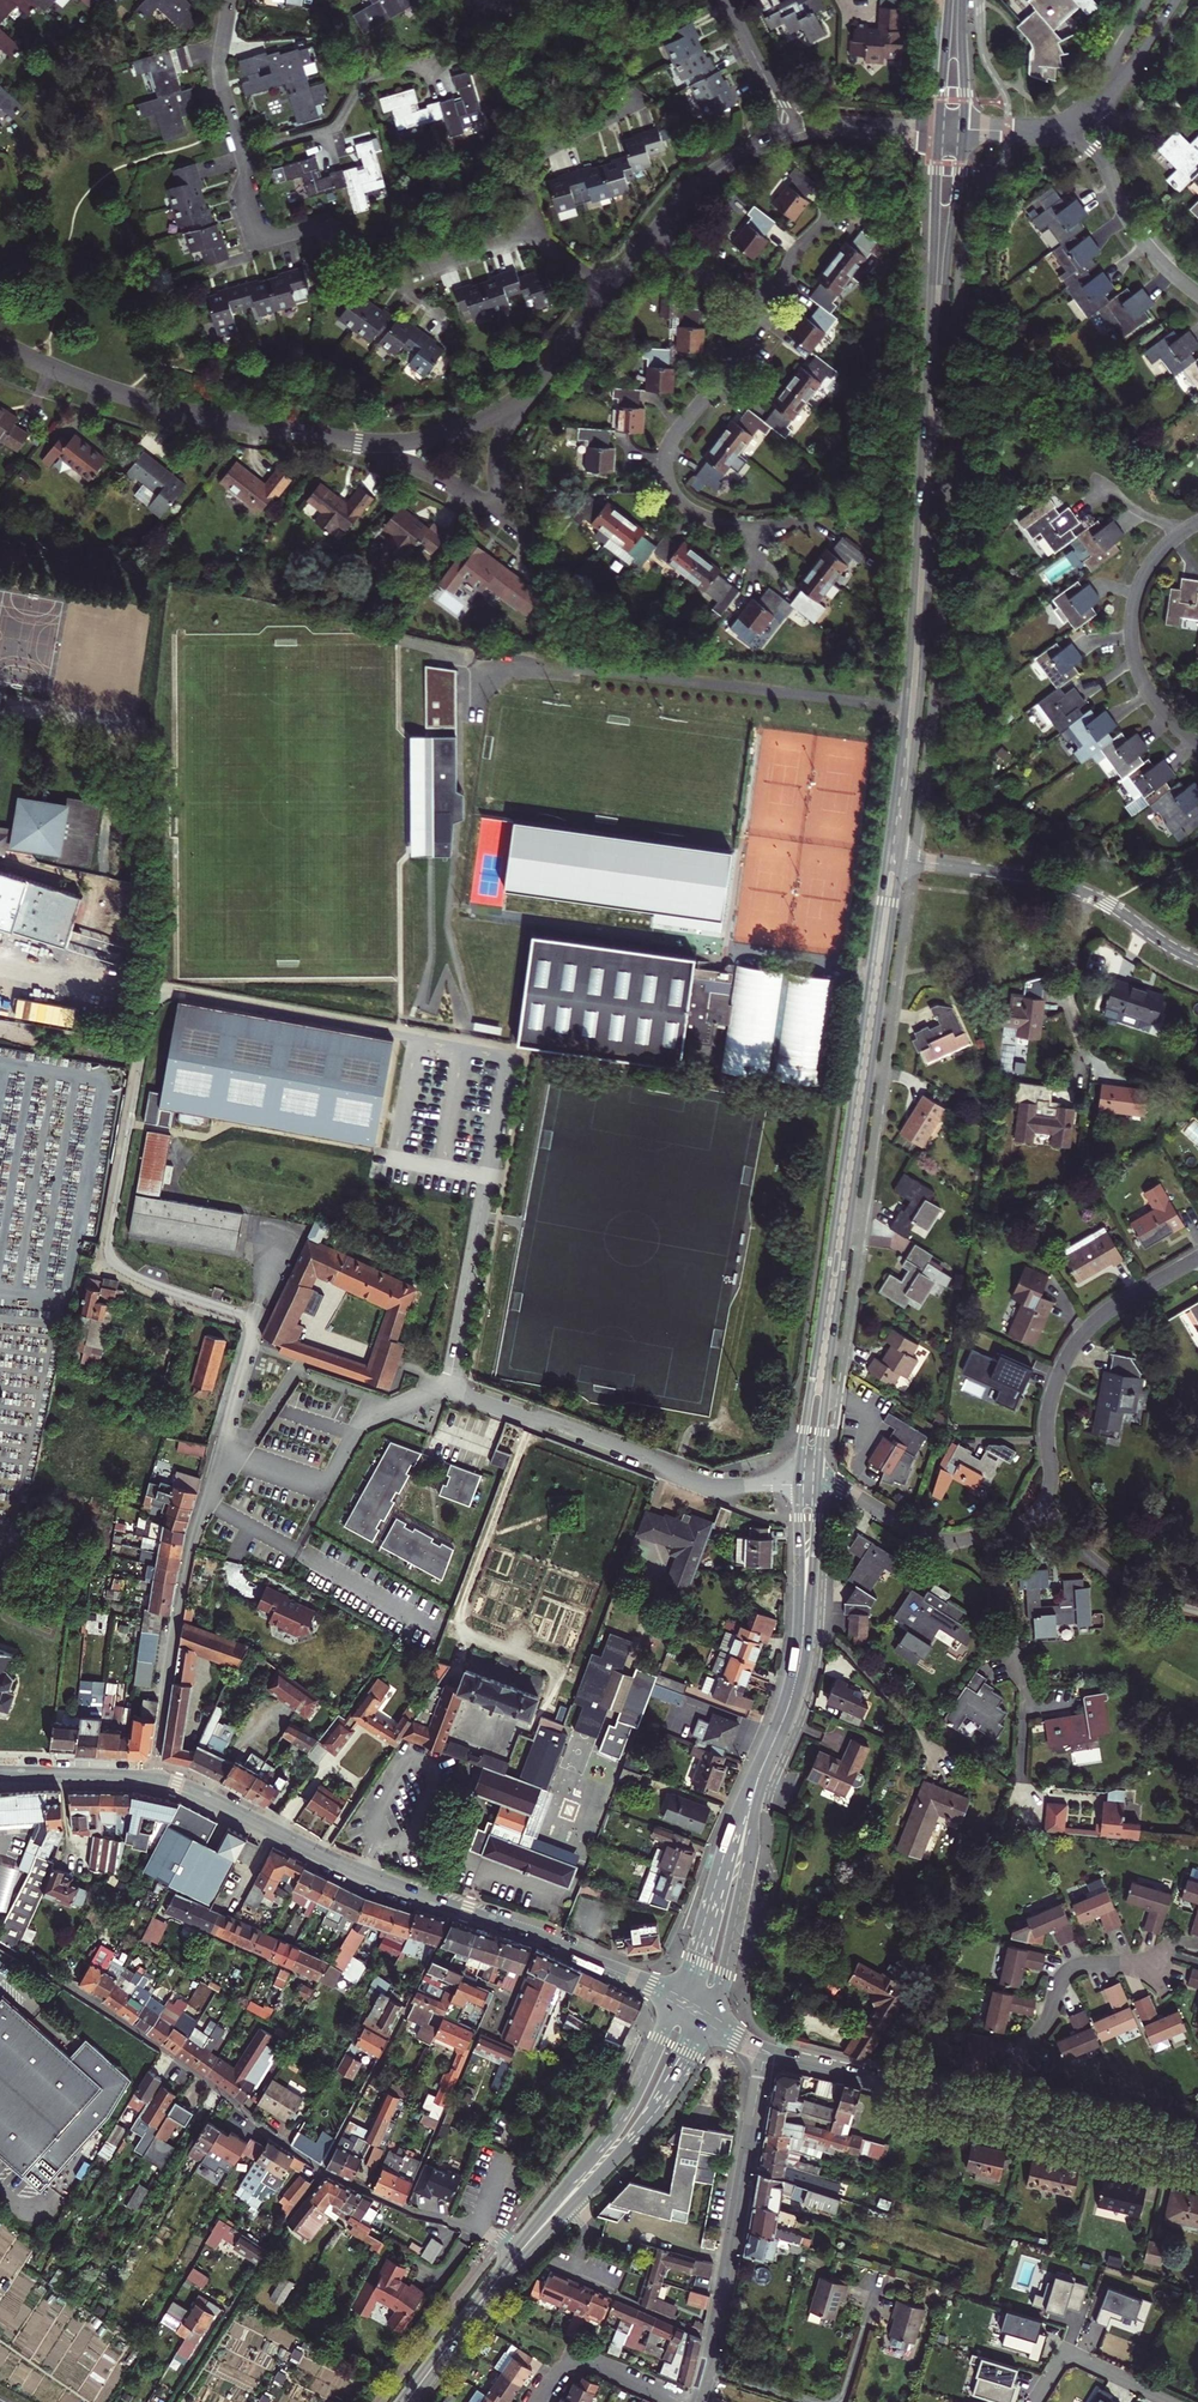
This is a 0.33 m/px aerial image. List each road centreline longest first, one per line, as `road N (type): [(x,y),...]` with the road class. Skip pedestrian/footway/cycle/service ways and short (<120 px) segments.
road 1 (secondary): [(901,859),(963,131)]
road 2 (secondary): [(934,131),(911,630),(887,856)]
road 3 (secondary): [(887,856),(798,1482)]
road 4 (secondary): [(817,1481),(901,859)]
road 5 (tertiary): [(678,2004),(551,1942),(385,1885),(153,1780)]
road 6 (residential): [(9,347),(191,413),(374,443)]
road 7 (residential): [(450,1387),(687,1476),(798,1482)]
road 8 (residential): [(697,2401),(764,2052)]
road 9 (residential): [(221,1445),(189,1560),(153,1780)]
road 10 (residential): [(1041,1507),(1054,1386),(1080,1335),(1197,1256)]
road 11 (residential): [(451,1382),(489,1175),(384,1151)]
road 12 (residential): [(759,533),(689,509),(672,489),(666,463),(672,438),(734,367),(765,312)]
road 13 (secondary): [(517,2255),(650,2121),(704,2019)]
road 14 (secondary): [(678,2004),(634,2101),(517,2255)]
road 15 (tertiary): [(1006,2106),(764,2052)]
road 16 (residential): [(817,1481),(942,1542),(1014,1530),(1041,1507)]
road 17 (residential): [(1179,533),(1144,574),(1132,651),(1152,699),(1197,744)]
road 18 (residential): [(1006,2106),(1069,1971),(1165,1970)]
road 19 (residential): [(242,157),(266,242),(329,229),(400,280)]
road 20 (secondary): [(704,2019),(729,1954),(754,1792)]
road 21 (secondary): [(754,1792),(733,1831),(678,2004)]
road 22 (residential): [(242,157),(338,126),(363,82),(422,66)]
road 23 (tertiary): [(1197,2151),(1006,2106)]
road 24 (residential): [(533,232),(531,161),(639,100)]
road 25 (residential): [(1041,1507),(1112,1574),(1197,1609)]
road 26 (residential): [(1086,893),(1072,998),(1086,1054),(1077,1078)]
road 27 (residential): [(901,859),(1049,879),(1086,893)]
road 28 (secondary): [(517,2255),(407,2401)]
road 29 (residential): [(654,233),(712,175),(792,132)]
road 30 (residential): [(1169,2401),(1069,2351),(1037,2401)]
road 31 (secondary): [(803,1632),(793,1688),(754,1792)]
road 32 (residential): [(681,2401),(581,2361),(539,2401)]
road 33 (residential): [(230,0),(221,76),(242,157)]
road 34 (tertiary): [(153,1780),(0,1774)]
road 35 (secondary): [(803,1632),(817,1481)]
road 36 (residential): [(511,407),(545,377),(609,294)]
road 37 (secondary): [(798,1482),(803,1632)]
road 38 (residential): [(262,1302),(221,1445)]
road 39 (residential): [(1111,174),(1140,237),(1197,292)]
road 40 (residential): [(792,132),(725,0)]
road 41 (residential): [(374,443),(435,438),(511,407)]
road 42 (residential): [(792,132),(934,131)]
road 43 (residential): [(400,280),(533,232)]
road 44 (residential): [(495,511),(374,443)]
road 45 (residential): [(654,233),(765,312)]
road 46 (residential): [(221,1445),(241,1451),(303,1357)]
road 47 (secondary): [(949,0),(934,131)]
road 48 (secondary): [(963,131),(962,0)]
road 49 (residential): [(1086,893),(1197,962)]

